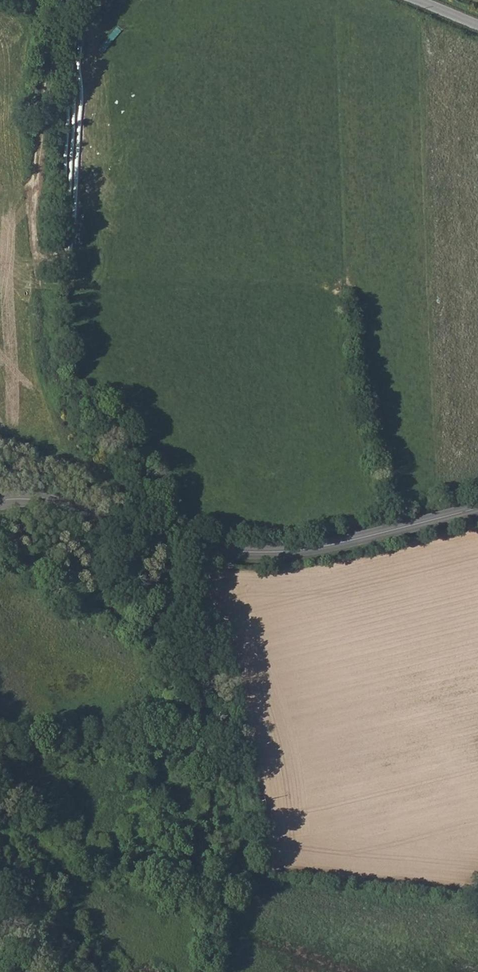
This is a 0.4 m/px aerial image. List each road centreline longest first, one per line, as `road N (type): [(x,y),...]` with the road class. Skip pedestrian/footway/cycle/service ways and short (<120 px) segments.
road 1 (secondary): [(0,502),(37,500),(137,535),(247,552),(309,549),(477,507)]
road 2 (track): [(64,0),(35,142),(37,349)]
road 3 (track): [(170,542),(236,869)]

